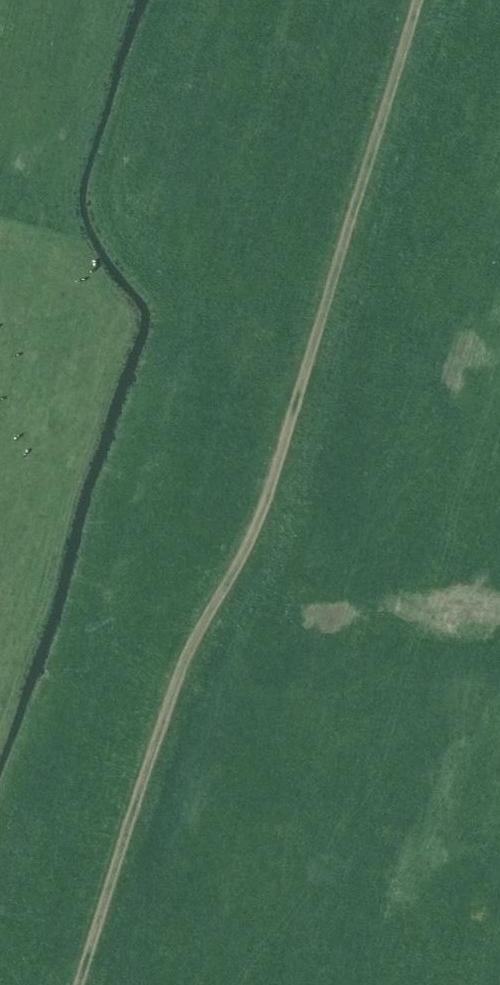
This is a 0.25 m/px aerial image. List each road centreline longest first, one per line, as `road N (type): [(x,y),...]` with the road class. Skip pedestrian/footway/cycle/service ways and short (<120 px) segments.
road 1 (track): [(79,984),(180,666),(254,536),(425,0)]

